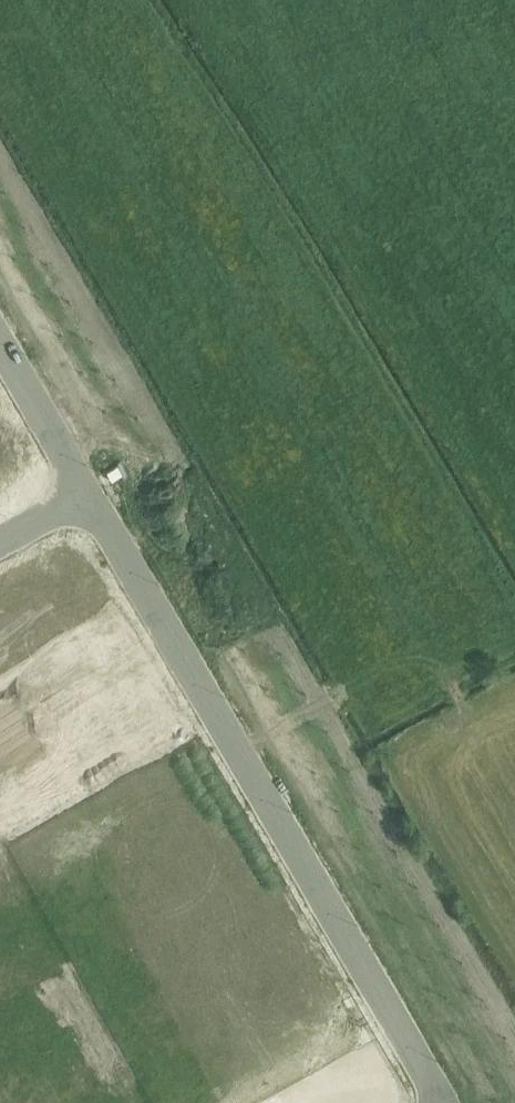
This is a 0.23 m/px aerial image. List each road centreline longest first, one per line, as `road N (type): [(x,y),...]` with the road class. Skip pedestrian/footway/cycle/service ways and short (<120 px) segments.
road 1 (residential): [(445,1102),(80,494)]
road 2 (residential): [(80,494),(0,352)]

